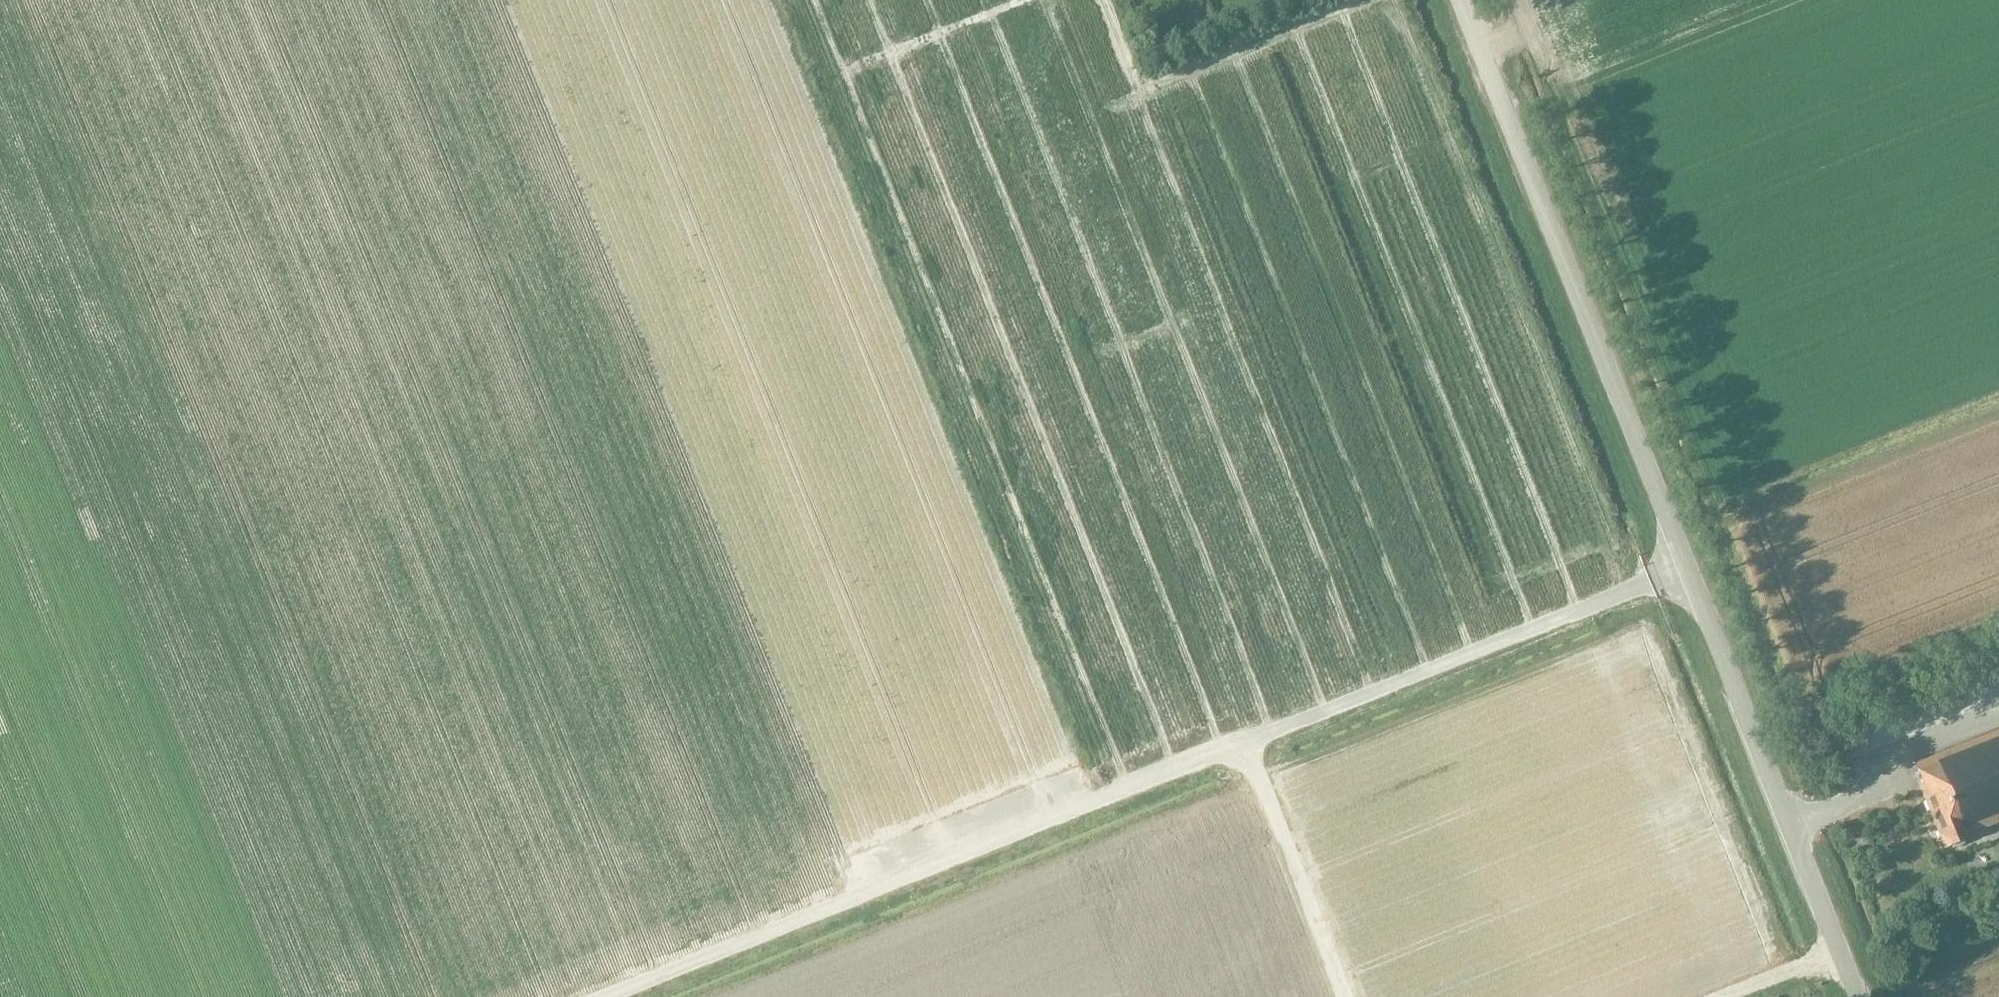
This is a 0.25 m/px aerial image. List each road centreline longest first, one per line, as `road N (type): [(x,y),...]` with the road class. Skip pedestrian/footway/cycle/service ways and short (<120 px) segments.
road 1 (unclassified): [(1858,996),(1460,0)]

